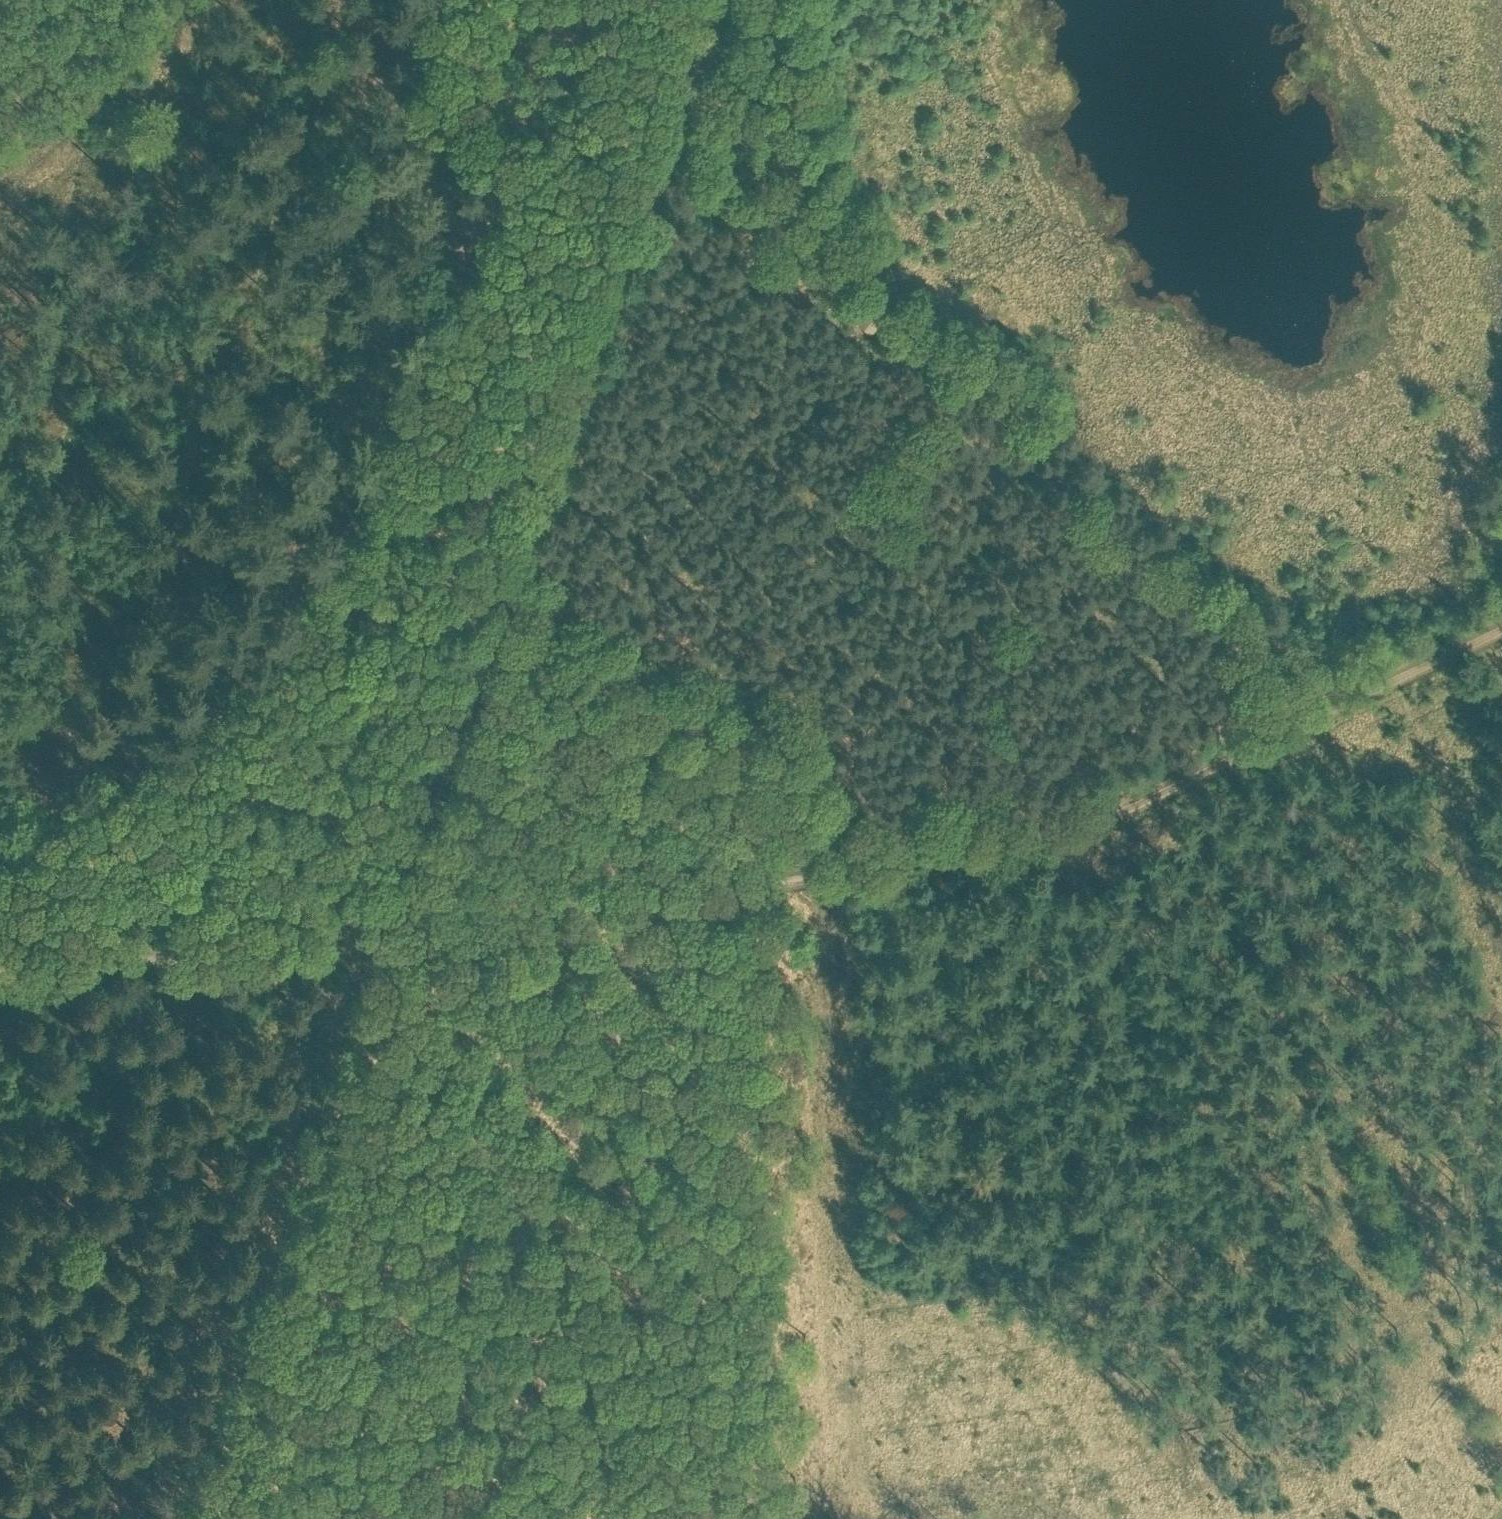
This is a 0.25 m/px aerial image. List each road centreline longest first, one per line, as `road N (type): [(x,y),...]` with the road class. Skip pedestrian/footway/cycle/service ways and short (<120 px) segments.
road 1 (track): [(714,0),(395,935),(180,1518)]
road 2 (track): [(1501,628),(1285,731),(1058,824),(395,935),(0,962)]

